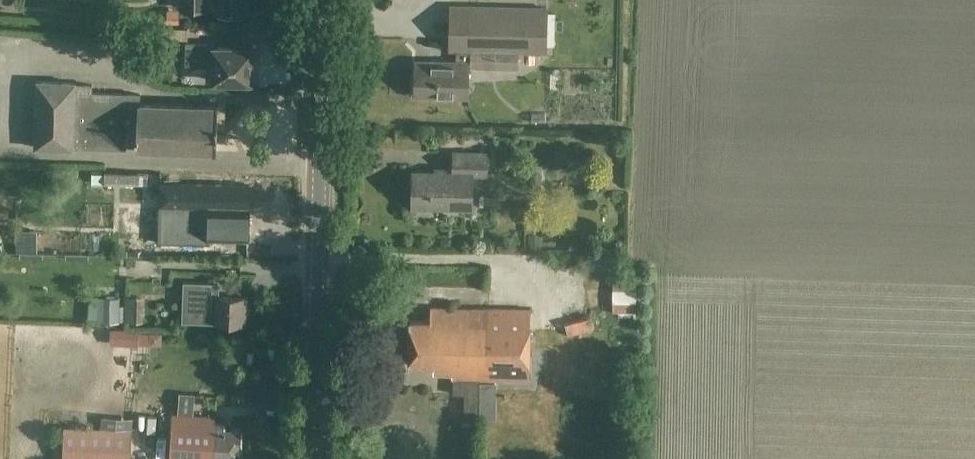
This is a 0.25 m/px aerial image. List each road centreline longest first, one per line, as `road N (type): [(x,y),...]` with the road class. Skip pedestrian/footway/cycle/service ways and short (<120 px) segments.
road 1 (tertiary): [(311,458),(324,0)]

